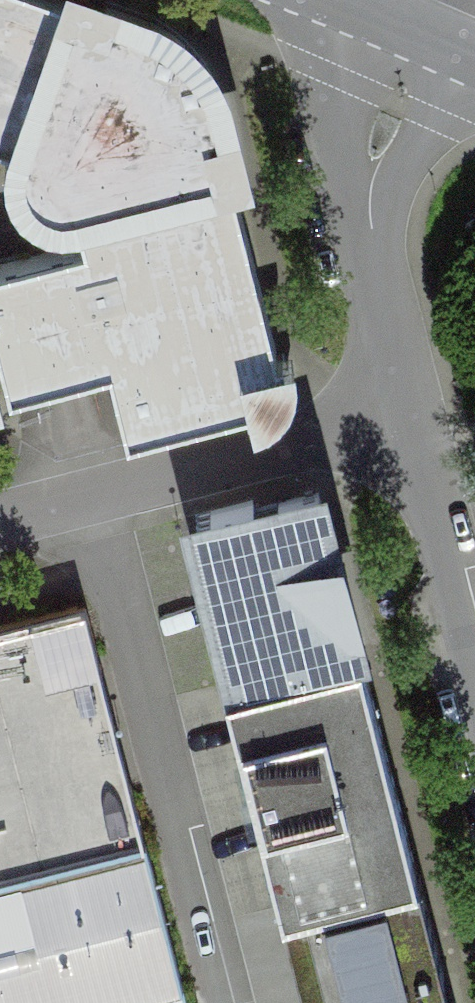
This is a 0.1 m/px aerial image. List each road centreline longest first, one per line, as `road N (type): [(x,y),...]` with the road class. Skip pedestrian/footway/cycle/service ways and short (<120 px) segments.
road 1 (unclassified): [(102,492),(226,1002)]
road 2 (residential): [(422,27),(382,135),(372,199),(422,416)]
road 3 (residential): [(102,492),(422,416)]
road 4 (residential): [(422,416),(474,624)]

